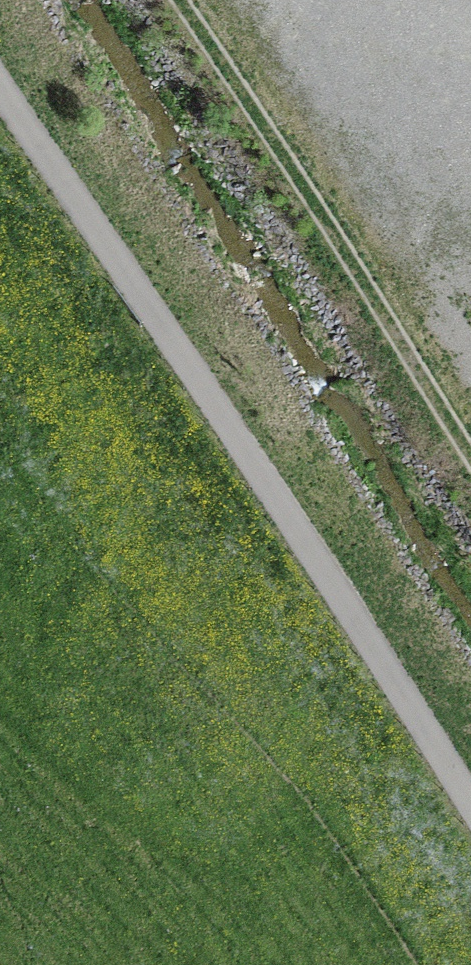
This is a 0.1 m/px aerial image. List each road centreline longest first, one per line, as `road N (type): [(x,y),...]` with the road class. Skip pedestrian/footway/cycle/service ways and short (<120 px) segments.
road 1 (track): [(470,803),(0,75)]
road 2 (primary): [(0,40),(339,514),(470,728)]

